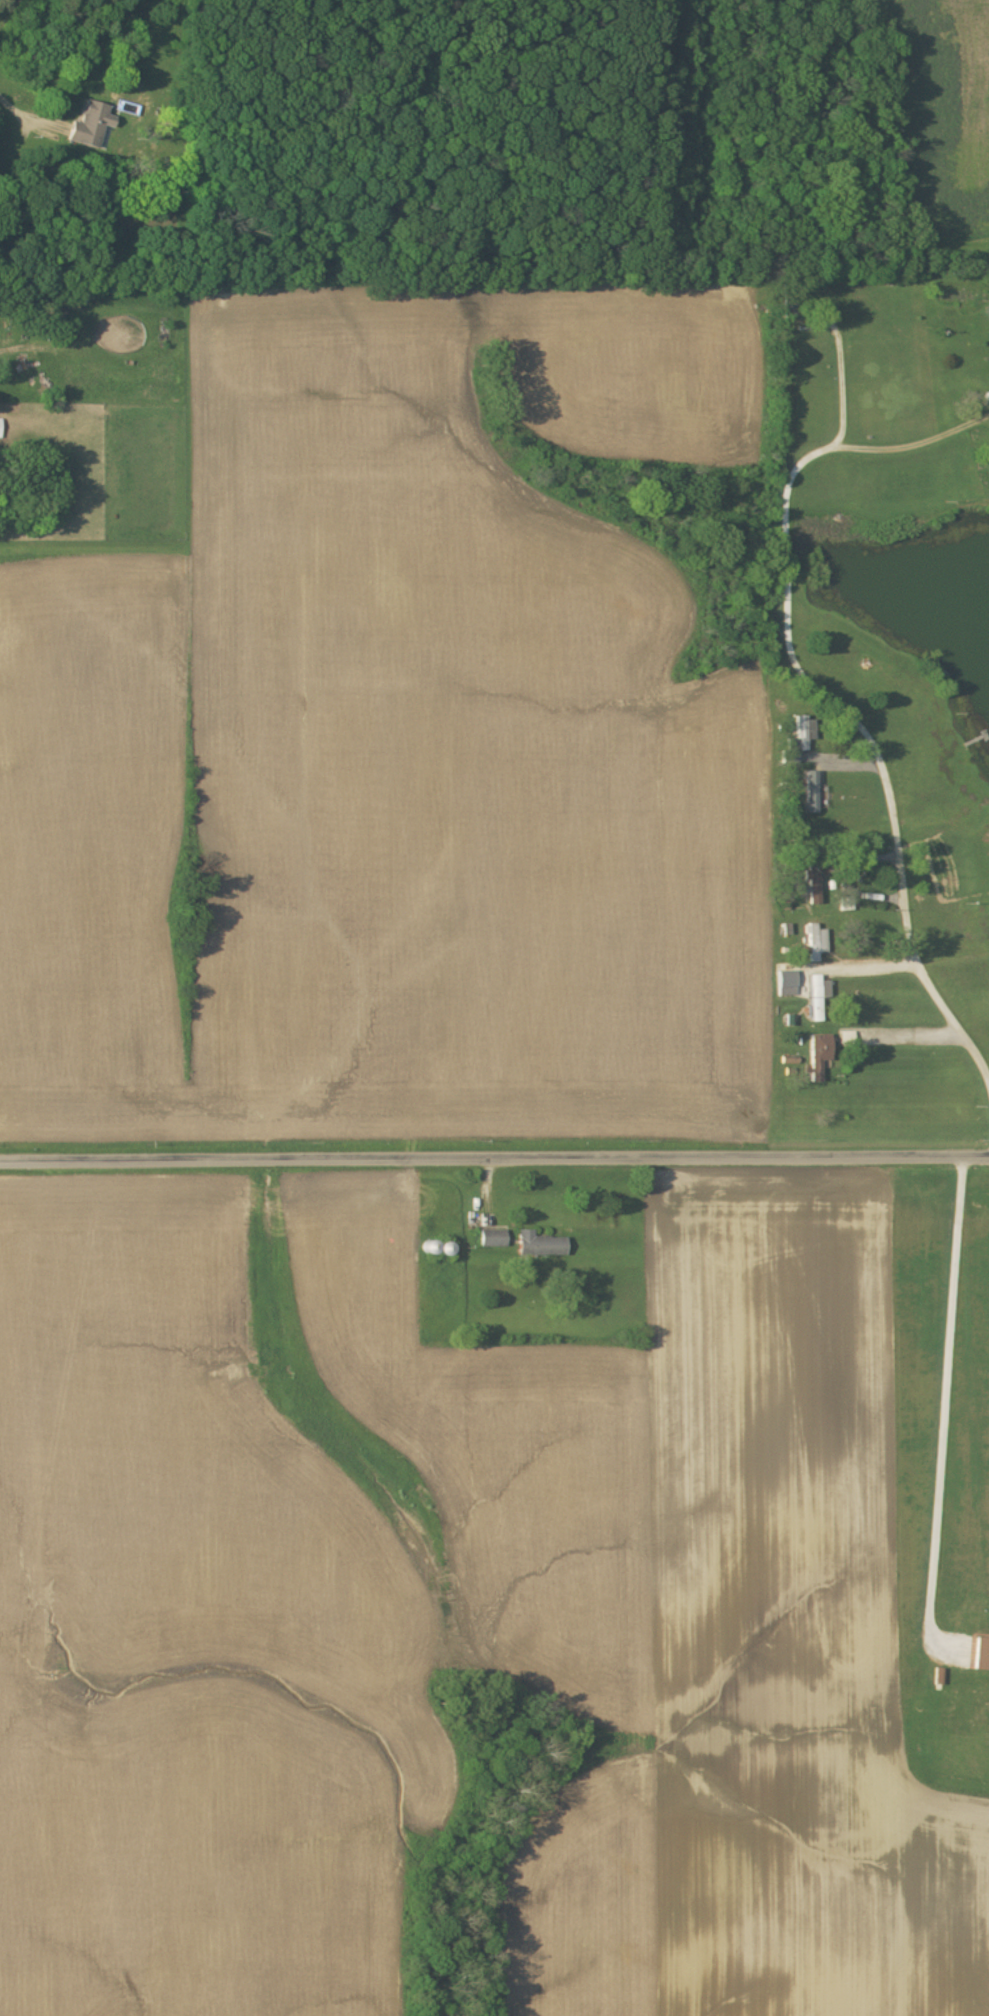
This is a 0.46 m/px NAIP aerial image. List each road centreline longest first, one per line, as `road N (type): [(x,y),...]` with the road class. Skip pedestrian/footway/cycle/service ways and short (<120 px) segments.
road 1 (residential): [(0,1161),(988,1154)]
road 2 (residential): [(988,1086),(906,926),(888,786),(859,726),(795,669),(786,599),(786,478),(821,448),(878,452),(988,414)]

